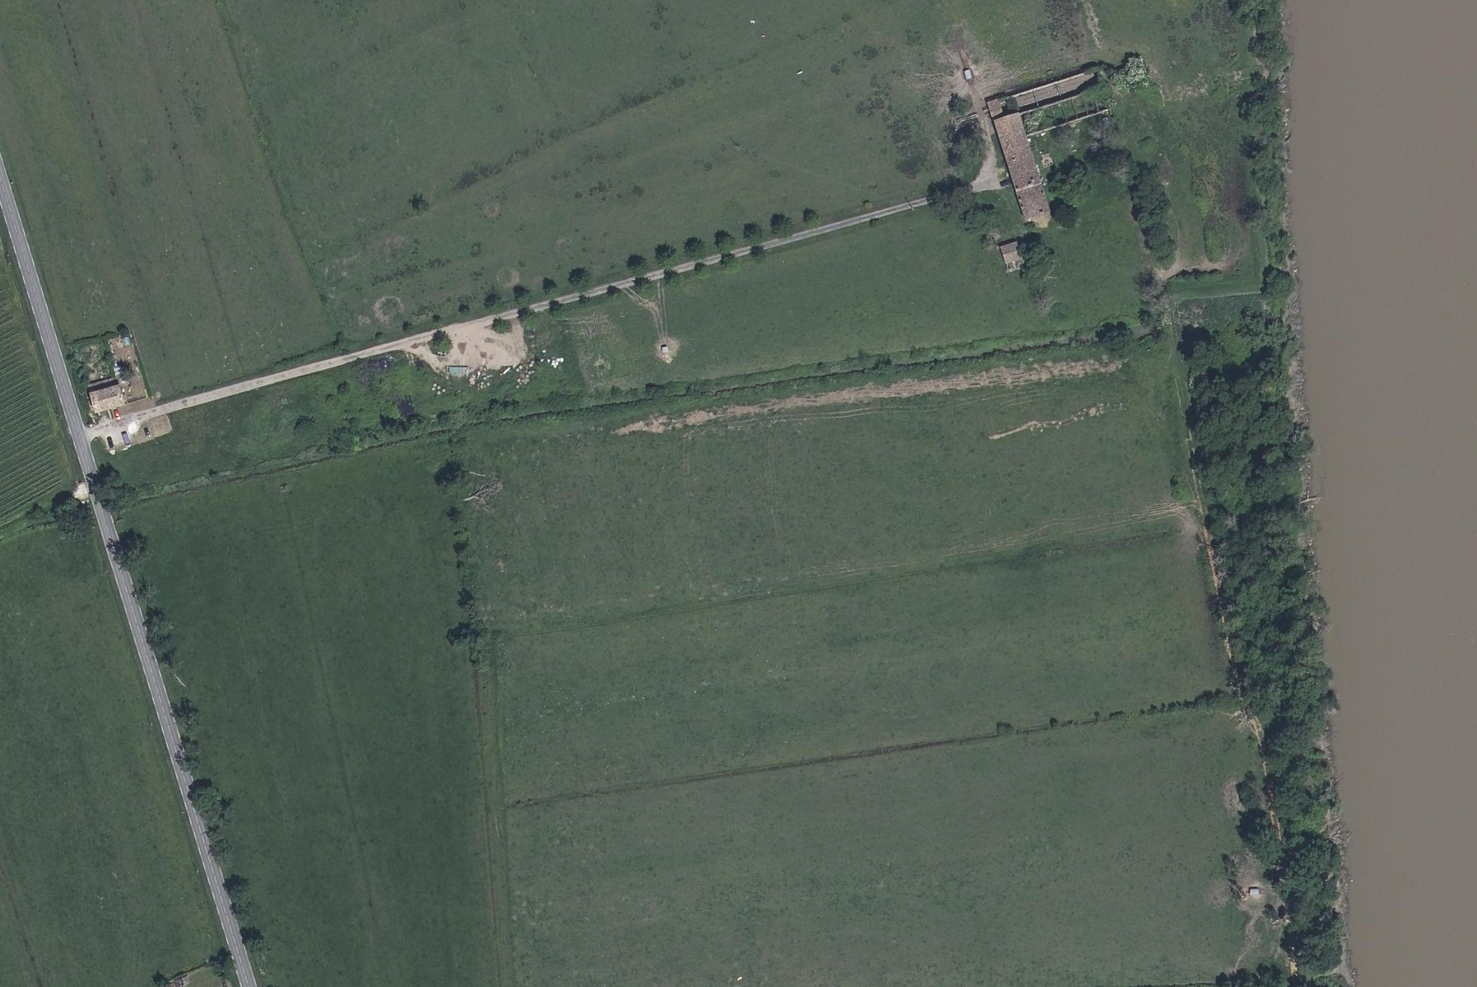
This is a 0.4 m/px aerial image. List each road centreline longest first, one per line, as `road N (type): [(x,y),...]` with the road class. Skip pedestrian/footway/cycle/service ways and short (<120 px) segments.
road 1 (tertiary): [(0,174),(249,986)]

